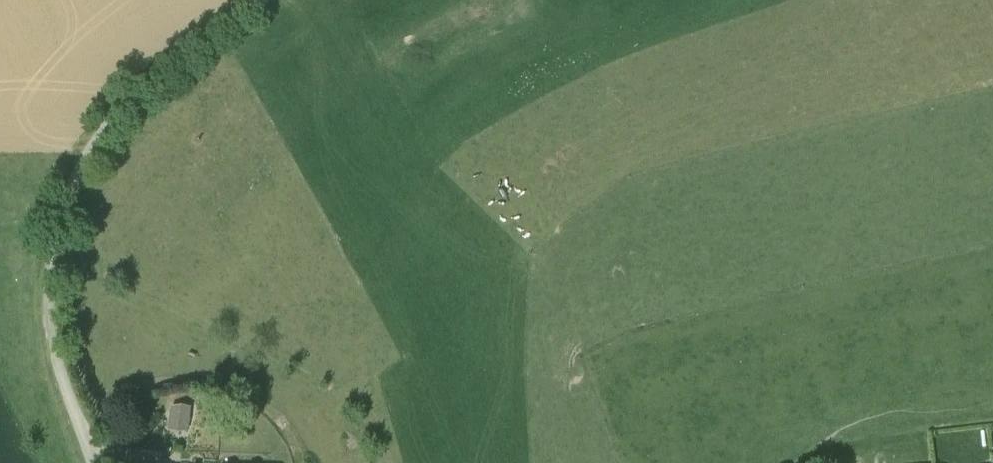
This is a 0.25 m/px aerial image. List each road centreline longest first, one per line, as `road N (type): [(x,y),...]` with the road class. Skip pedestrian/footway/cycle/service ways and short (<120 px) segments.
road 1 (unclassified): [(96,462),(49,311),(69,193),(135,96),(260,0)]

